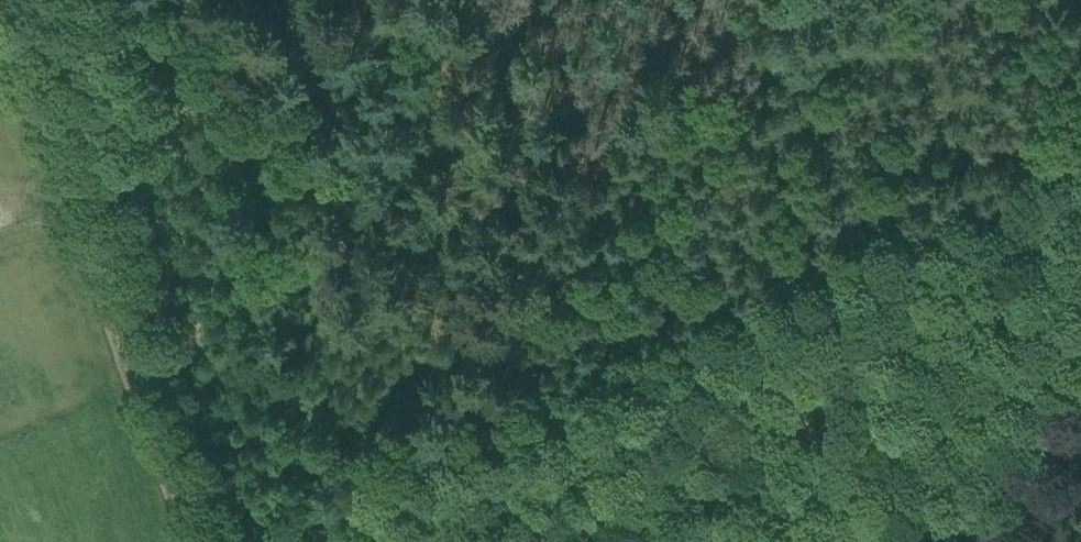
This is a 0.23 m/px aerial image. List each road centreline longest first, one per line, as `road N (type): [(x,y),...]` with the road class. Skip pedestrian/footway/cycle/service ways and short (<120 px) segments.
road 1 (track): [(311,541),(101,0)]
road 2 (unclassified): [(1005,541),(1080,447)]

